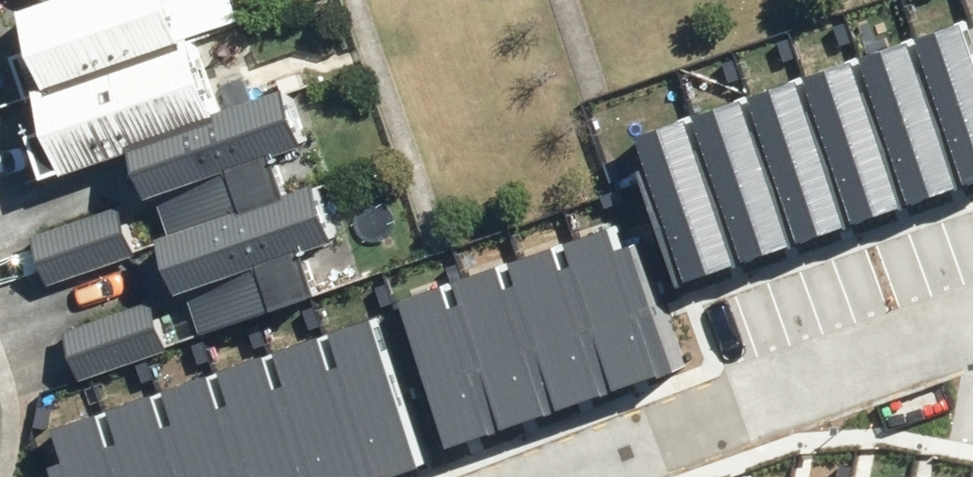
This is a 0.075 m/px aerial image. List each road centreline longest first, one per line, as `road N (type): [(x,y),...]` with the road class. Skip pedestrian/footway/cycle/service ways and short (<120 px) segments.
road 1 (residential): [(599,476),(972,348)]

